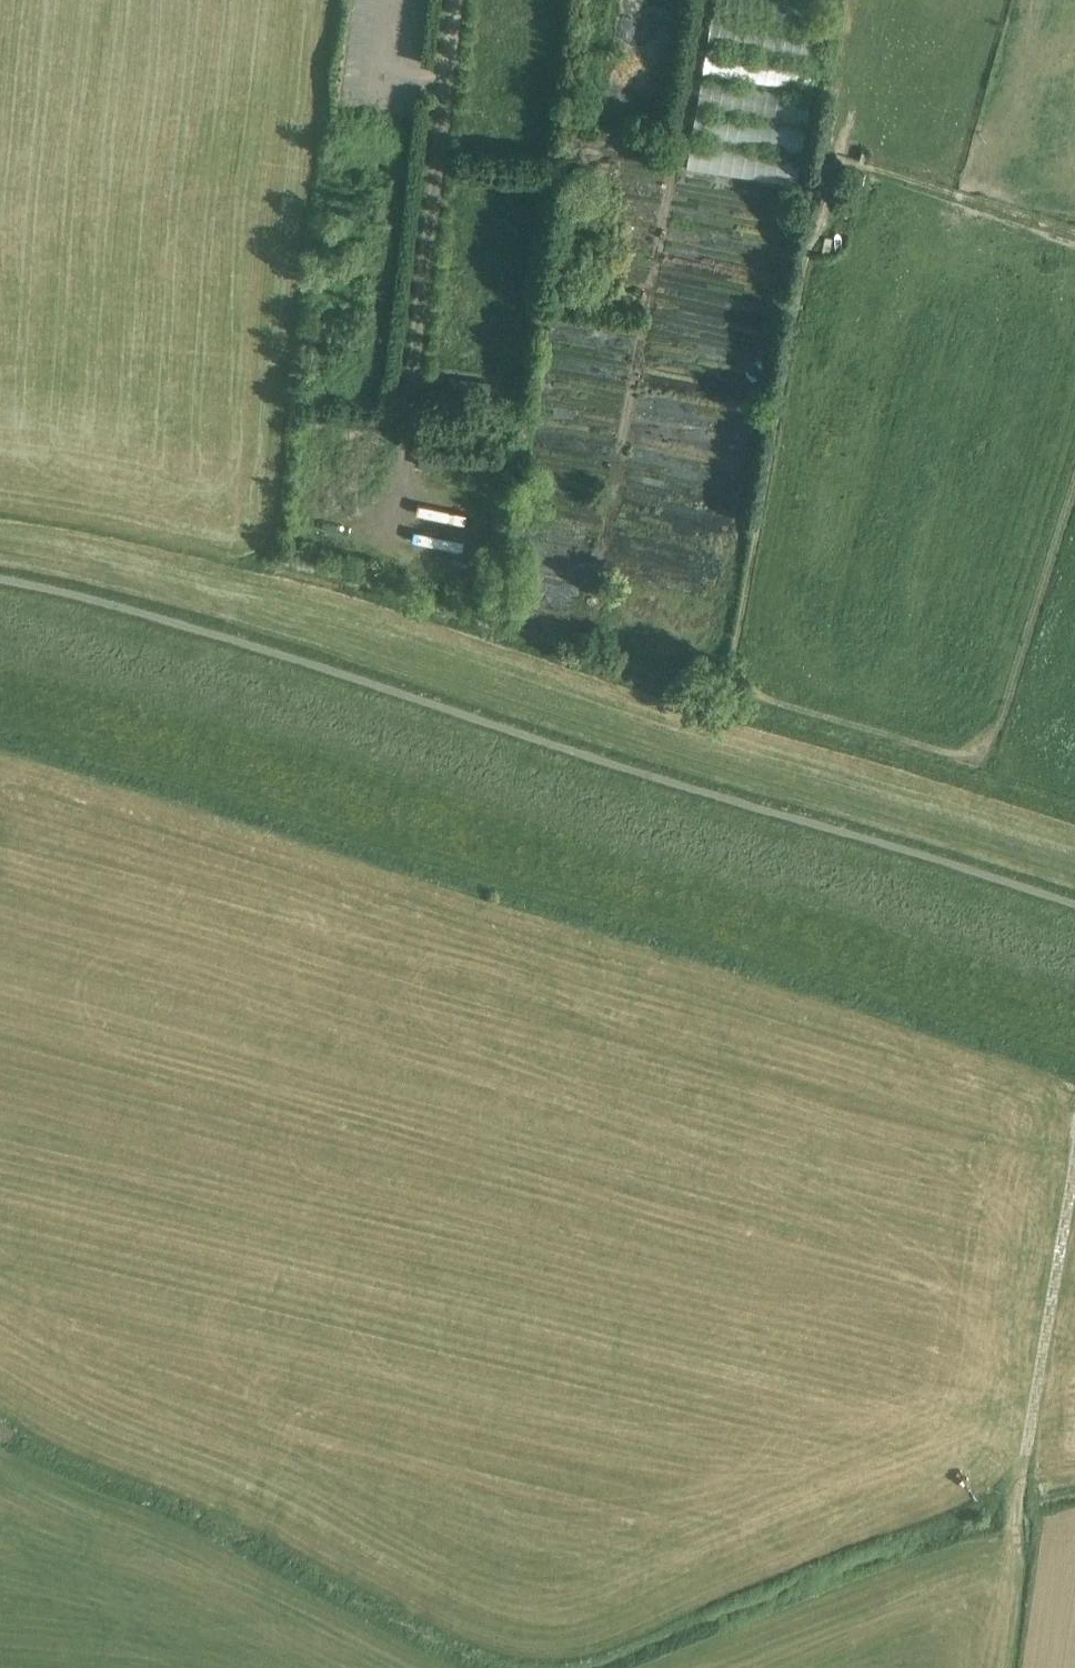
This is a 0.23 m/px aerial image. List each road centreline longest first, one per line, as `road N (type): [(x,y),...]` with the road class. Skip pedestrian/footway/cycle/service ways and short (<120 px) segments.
road 1 (unclassified): [(391,544),(452,0)]

